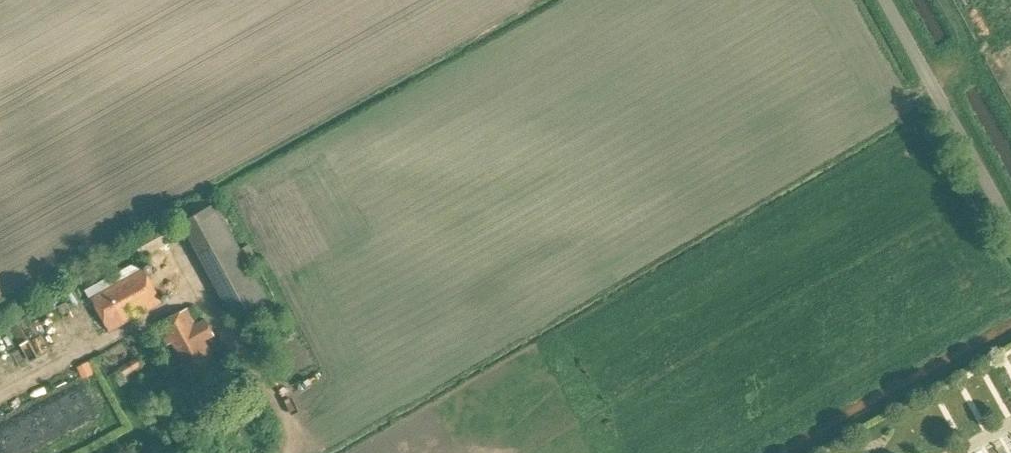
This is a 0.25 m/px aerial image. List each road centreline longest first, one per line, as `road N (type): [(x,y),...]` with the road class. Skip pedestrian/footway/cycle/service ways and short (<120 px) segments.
road 1 (unclassified): [(1010,230),(883,0)]

